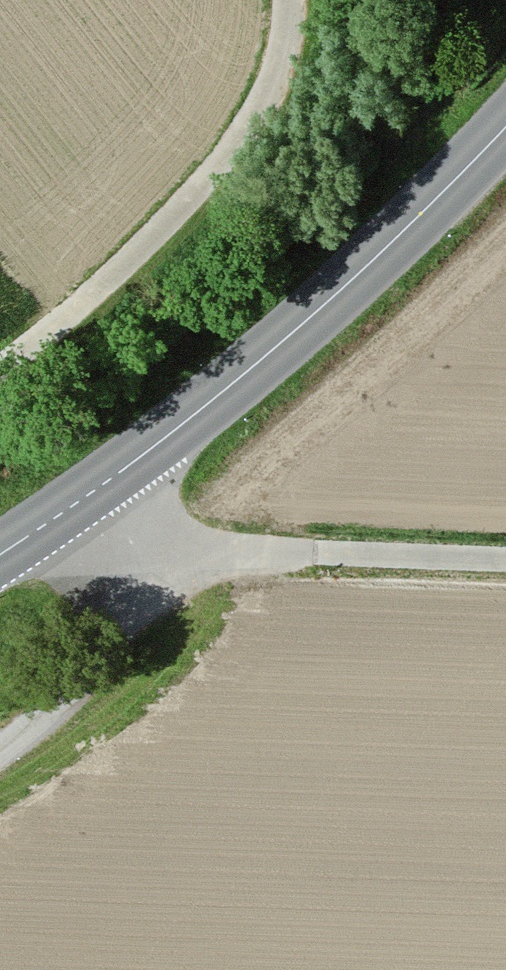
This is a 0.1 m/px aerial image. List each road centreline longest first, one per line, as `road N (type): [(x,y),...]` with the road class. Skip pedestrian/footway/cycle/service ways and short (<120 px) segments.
road 1 (secondary): [(0,555),(233,385),(378,262),(505,126)]
road 2 (track): [(0,367),(119,270),(185,201),(278,67),(286,0)]
road 3 (track): [(505,557),(269,548),(173,583),(86,498)]
road 4 (track): [(173,583),(121,626),(46,714),(0,747)]

